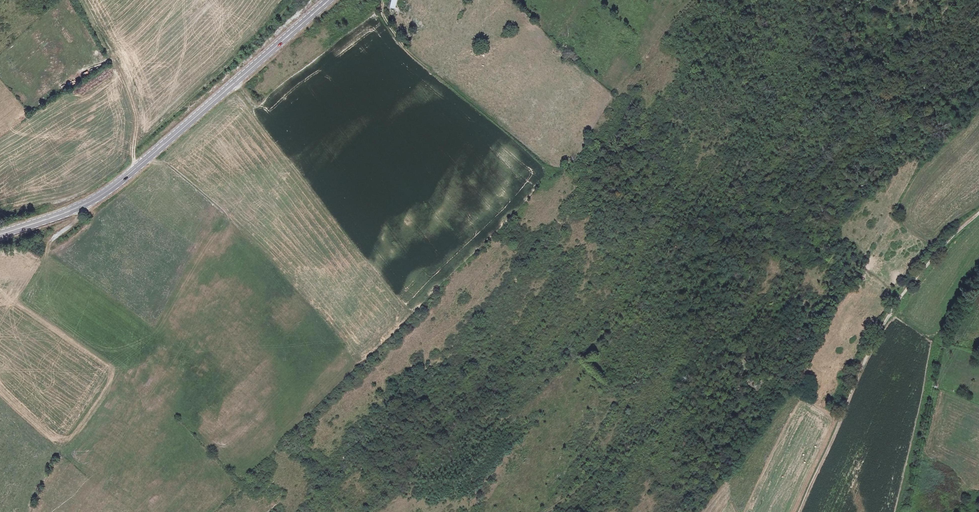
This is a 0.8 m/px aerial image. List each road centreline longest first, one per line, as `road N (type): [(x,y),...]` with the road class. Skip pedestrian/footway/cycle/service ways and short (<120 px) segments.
road 1 (secondary): [(329,0),(111,189),(0,234)]
road 2 (track): [(797,511),(894,307),(978,216)]

